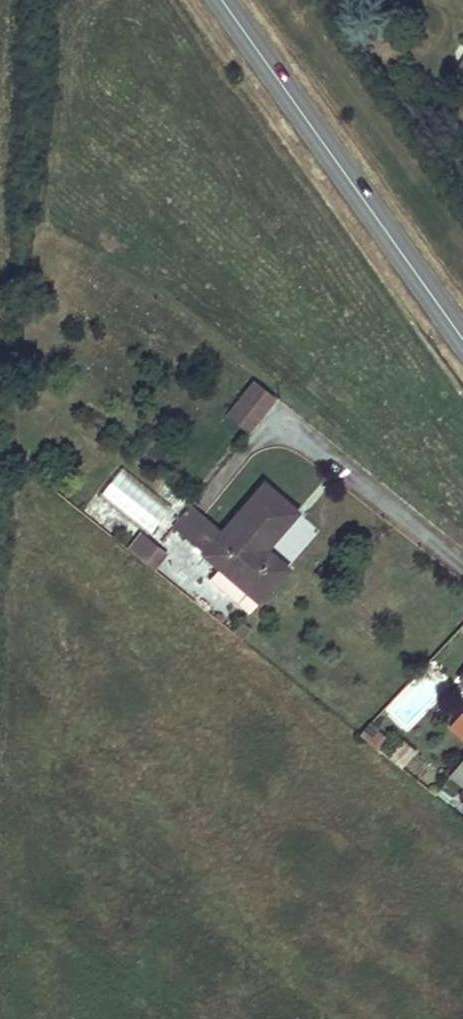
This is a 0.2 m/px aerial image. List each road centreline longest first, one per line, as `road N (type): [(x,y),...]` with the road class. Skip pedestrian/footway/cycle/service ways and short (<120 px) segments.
road 1 (secondary): [(225,0),(462,335)]

